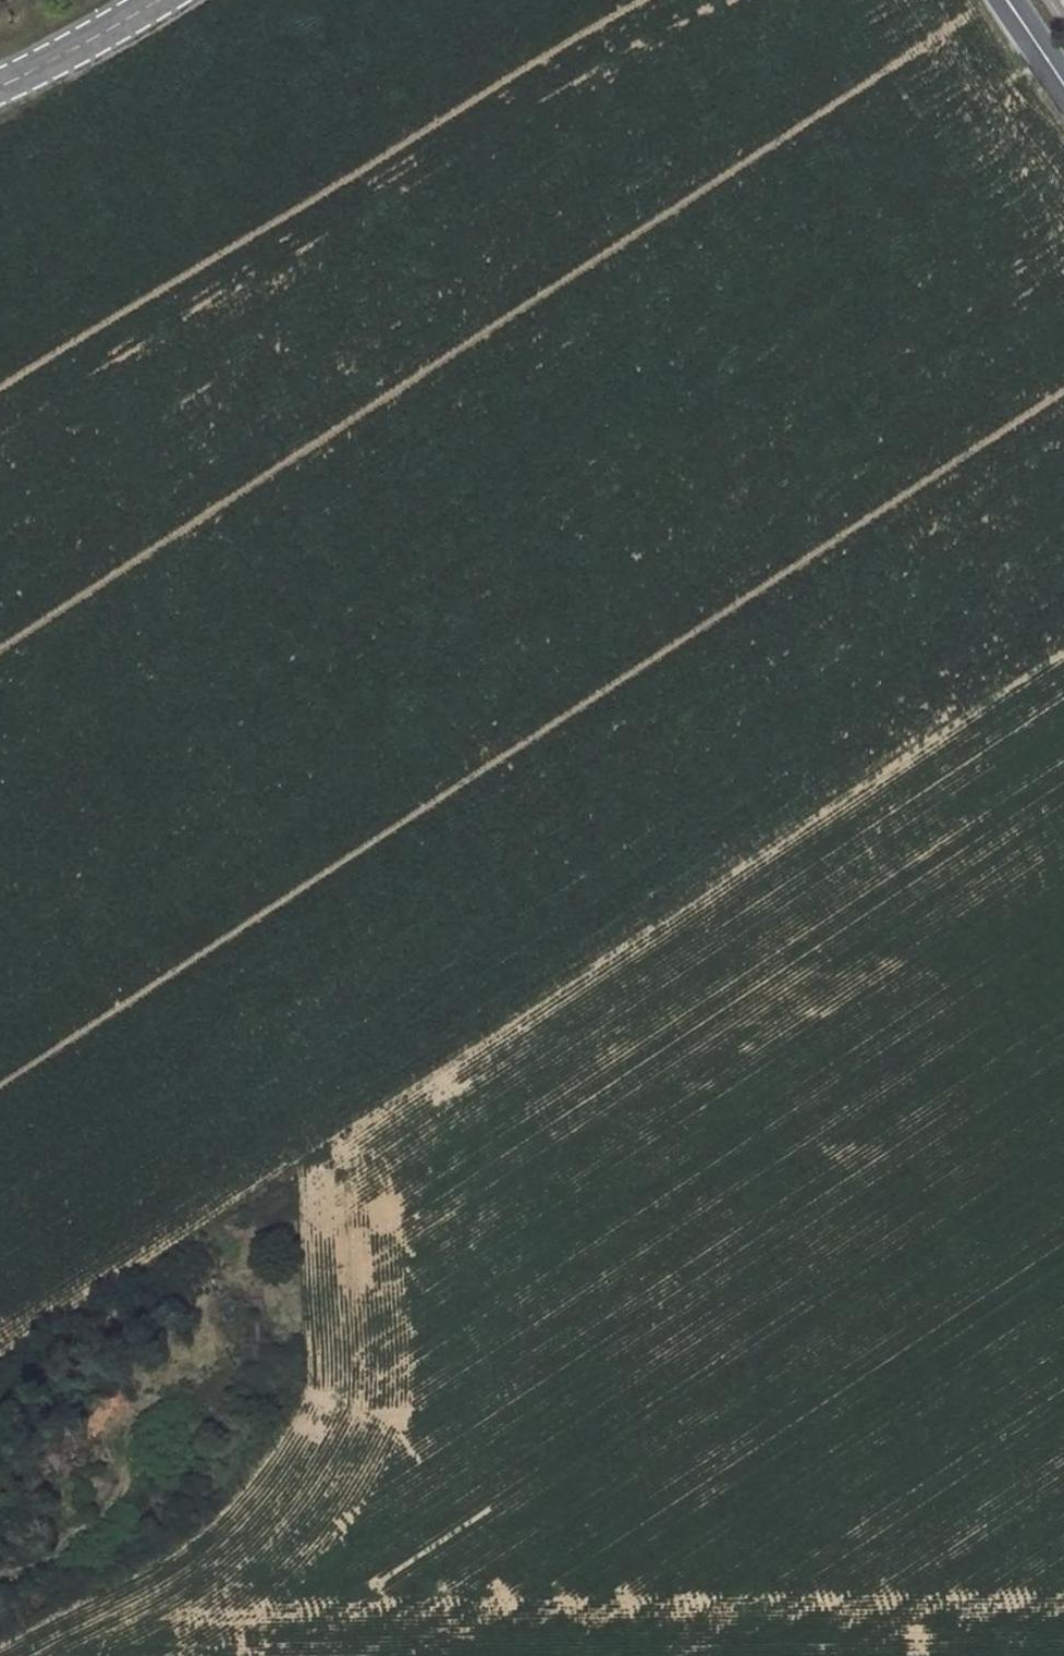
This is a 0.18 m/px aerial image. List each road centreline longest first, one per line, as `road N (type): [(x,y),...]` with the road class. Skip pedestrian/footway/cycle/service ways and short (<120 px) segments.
road 1 (tertiary): [(0,84),(156,0)]

